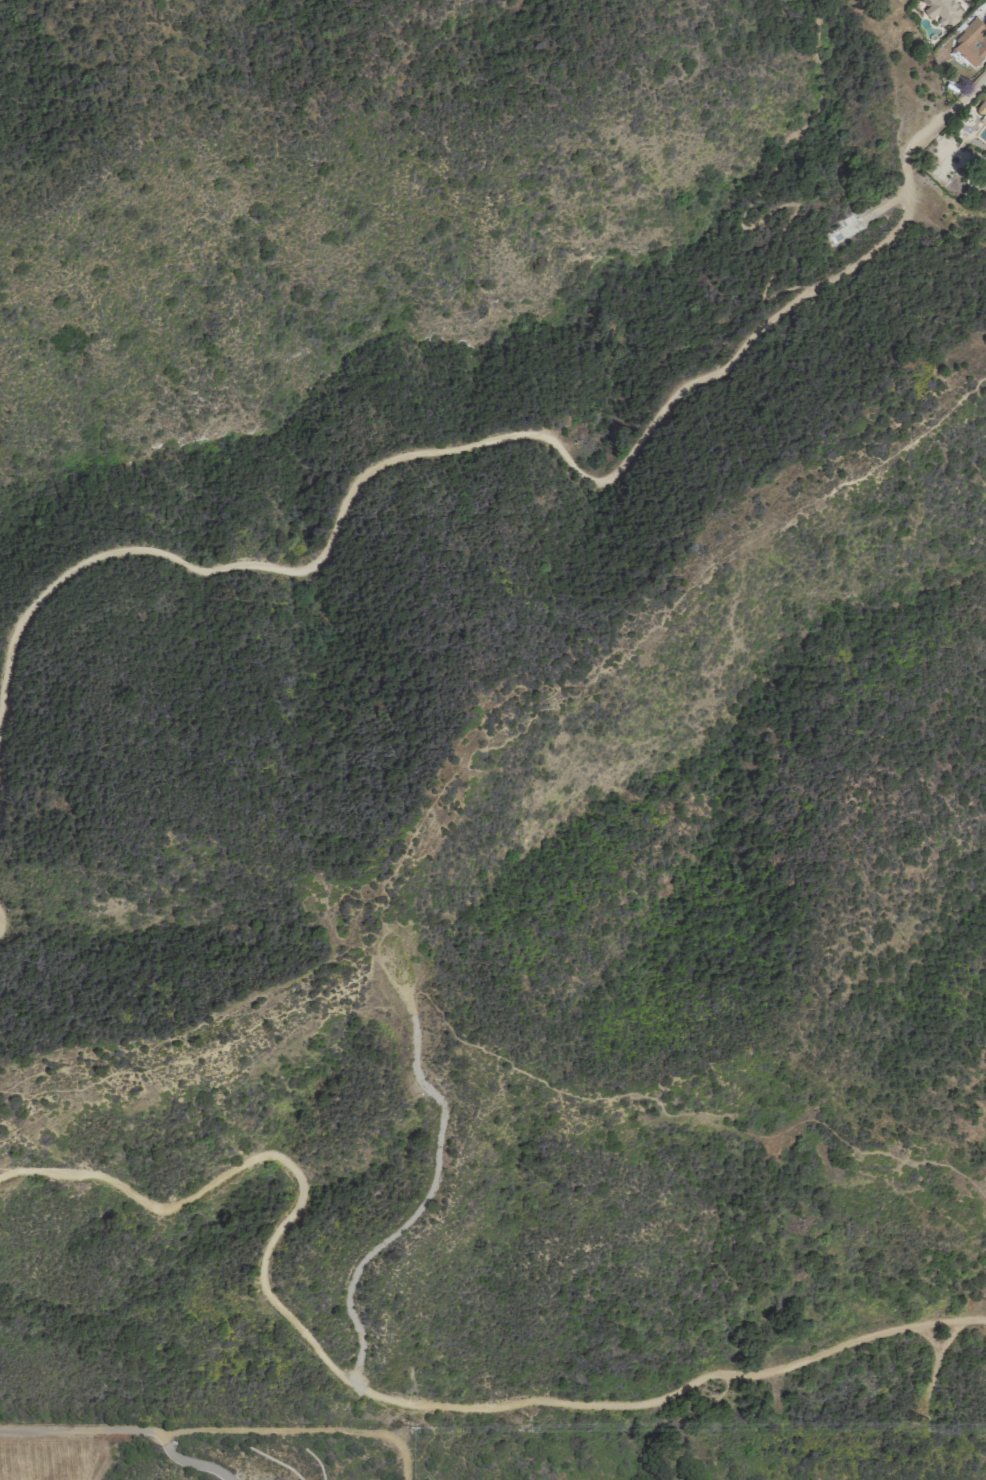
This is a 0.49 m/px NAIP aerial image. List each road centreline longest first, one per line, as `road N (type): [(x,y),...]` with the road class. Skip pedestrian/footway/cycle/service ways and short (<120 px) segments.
road 1 (track): [(0,709),(12,637),(26,611),(90,556),(147,550),(203,572),(245,566),(298,573),(323,555),(350,490),(372,469),(528,434),(550,441),(591,487),(604,486),(683,390),(722,374),(763,325),(900,226),(910,146),(985,76)]
road 2 (track): [(0,1180),(91,1175),(158,1210),(260,1158),(285,1162),(299,1178),(302,1202),(263,1259),(270,1301),(348,1384),(412,1405),(643,1406),(707,1377),(766,1373),(910,1326),(985,1323)]
road 3 (track): [(150,1433),(379,1436),(400,1447),(406,1479)]

